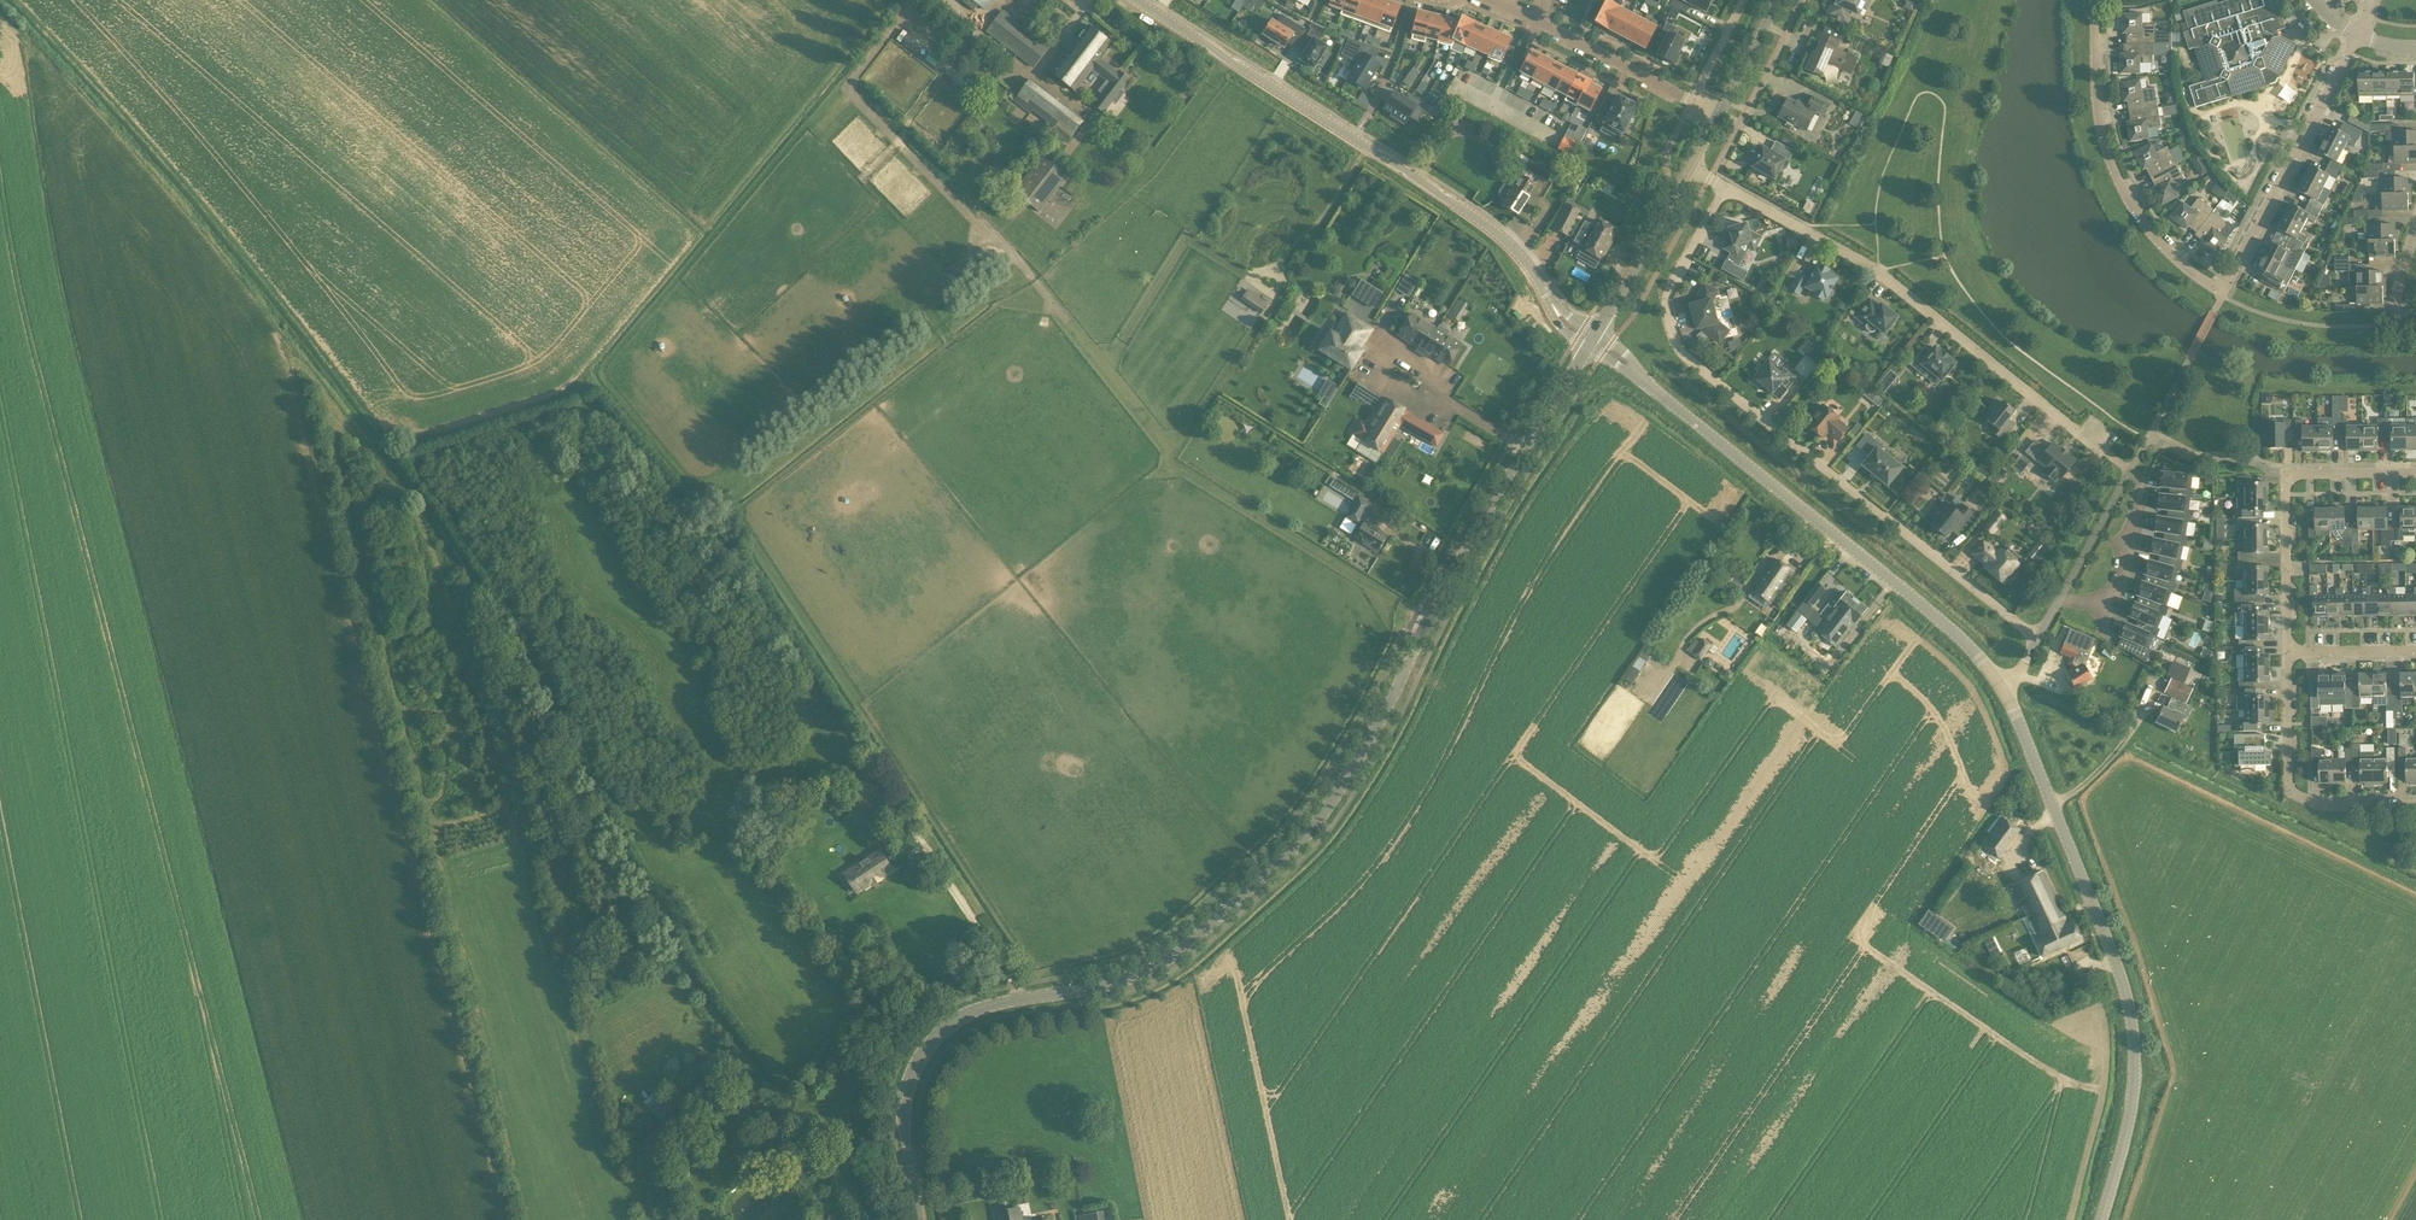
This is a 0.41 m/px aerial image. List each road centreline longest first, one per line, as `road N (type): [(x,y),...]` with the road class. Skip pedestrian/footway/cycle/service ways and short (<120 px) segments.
road 1 (tertiary): [(921,1219),(906,1113),(911,1080),(926,1056),(975,1014),(1156,968),(1312,830),(1370,741),(1528,449)]
road 2 (residential): [(2038,637),(1679,352),(1668,295),(1726,188)]
road 3 (residential): [(2358,36),(2224,294),(2176,263),(2144,225),(2116,171),(2099,112),(2097,0)]
road 4 (tertiary): [(1592,340),(1565,325),(1501,234),(1136,0)]
road 5 (tertiary): [(2101,1219),(2128,1130),(2132,1023),(2118,967),(2002,691)]
road 6 (tertiary): [(2002,691),(1965,644),(1592,340)]
road 7 (residential): [(2107,453),(1896,289),(1726,188)]
road 8 (residential): [(2288,651),(2287,472),(2415,471)]
road 9 (residential): [(2415,803),(2313,804),(2291,788),(2288,651)]
road 10 (tertiary): [(1592,340),(1690,168)]
road 11 (residential): [(1366,355),(1528,449)]
road 12 (residential): [(2137,477),(2115,588),(2096,601),(2059,600)]
road 13 (residential): [(1537,23),(1691,101)]
road 14 (tertiary): [(1719,115),(1775,0)]
road 15 (residential): [(2288,651),(2415,651)]
road 16 (tertiary): [(1528,449),(1592,340)]

